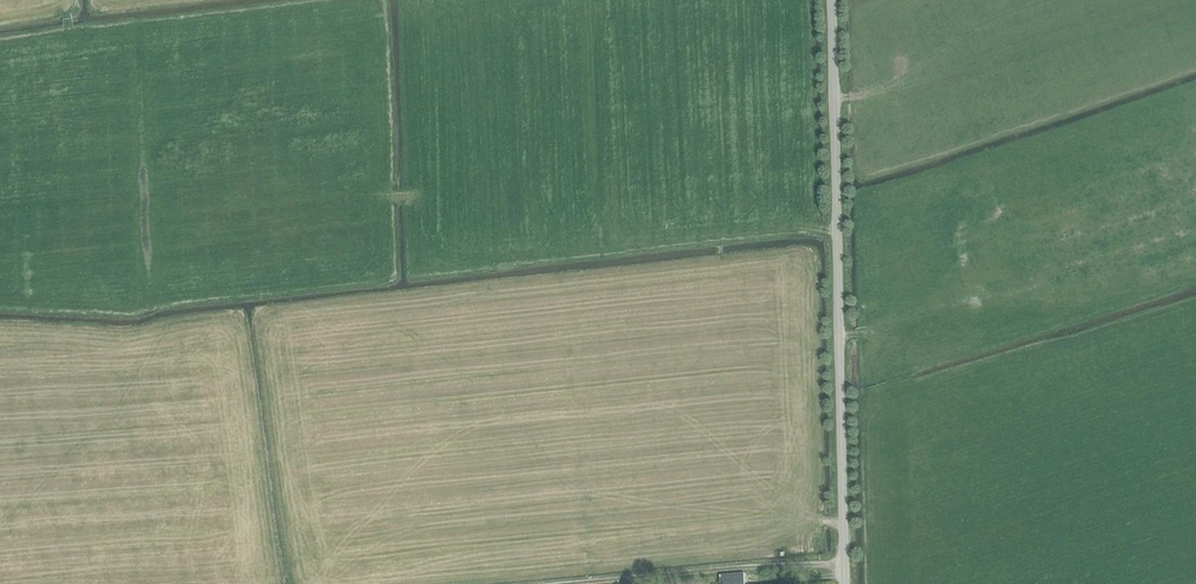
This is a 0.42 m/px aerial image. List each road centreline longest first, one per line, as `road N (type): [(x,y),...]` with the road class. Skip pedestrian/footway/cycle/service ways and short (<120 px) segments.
road 1 (unclassified): [(844,583),(831,0)]

